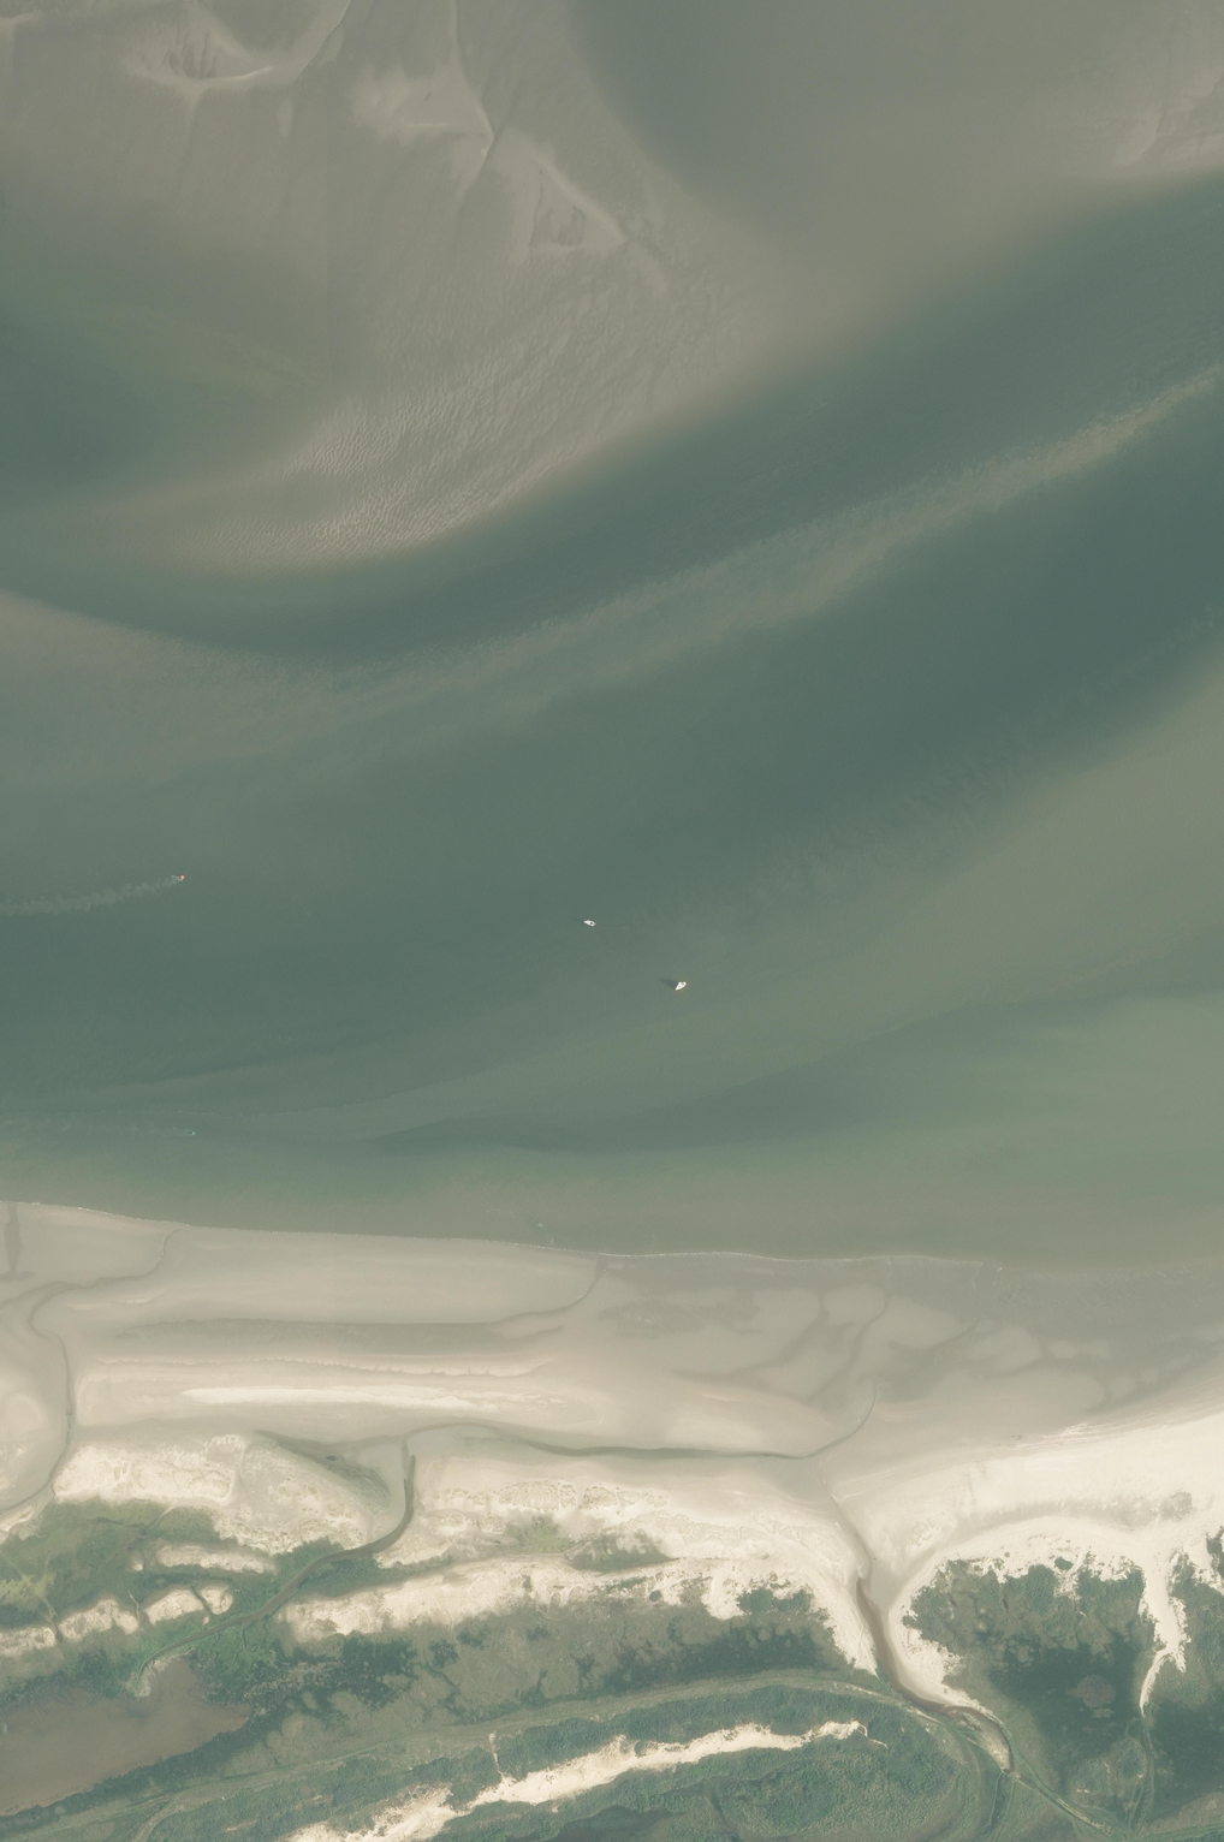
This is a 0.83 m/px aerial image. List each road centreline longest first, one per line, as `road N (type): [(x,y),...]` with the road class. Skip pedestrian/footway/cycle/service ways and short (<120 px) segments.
road 1 (track): [(1116,1841),(944,1726),(866,1685),(814,1620)]
road 2 (track): [(866,1685),(773,1677),(608,1707)]

